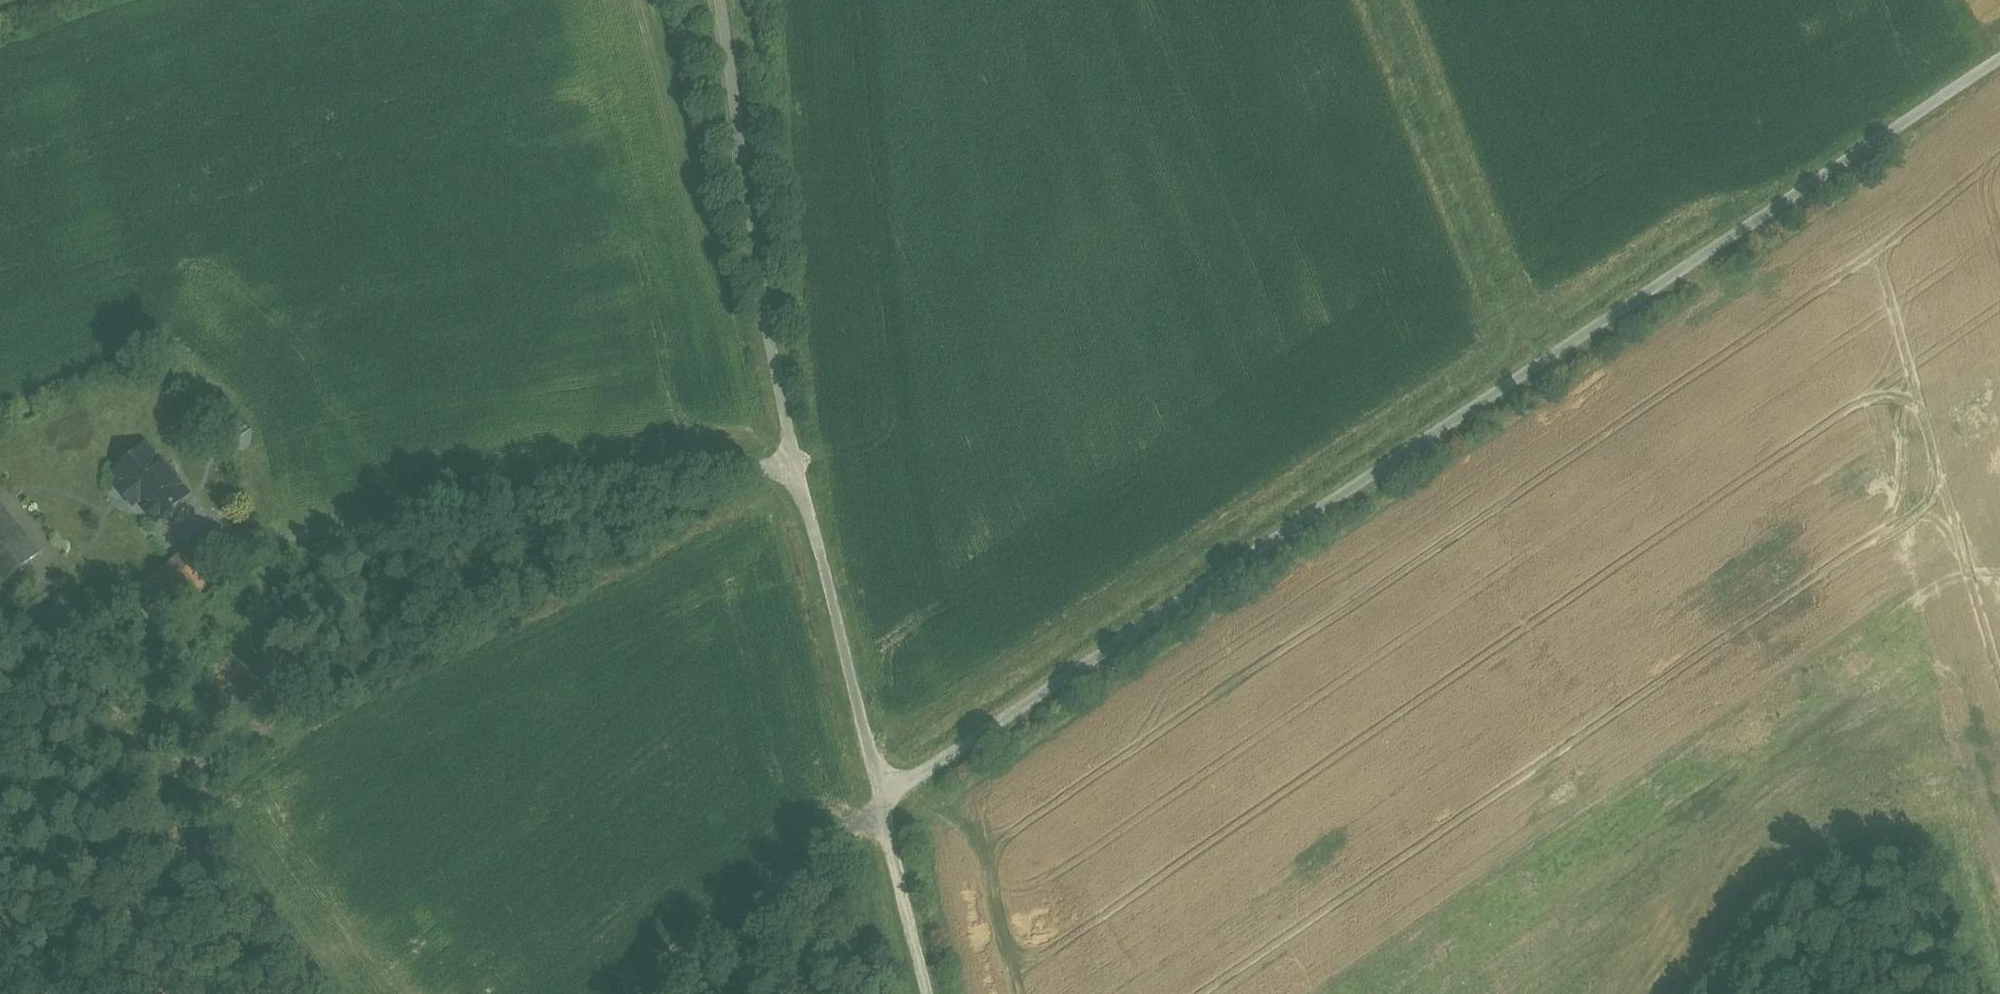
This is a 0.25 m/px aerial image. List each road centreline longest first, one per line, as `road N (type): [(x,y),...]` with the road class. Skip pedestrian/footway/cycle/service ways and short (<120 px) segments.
road 1 (unclassified): [(890,801),(1999,58)]
road 2 (unclassified): [(890,801),(774,401),(717,0)]
road 3 (track): [(657,993),(890,801)]
road 4 (unclassified): [(932,993),(890,801)]

